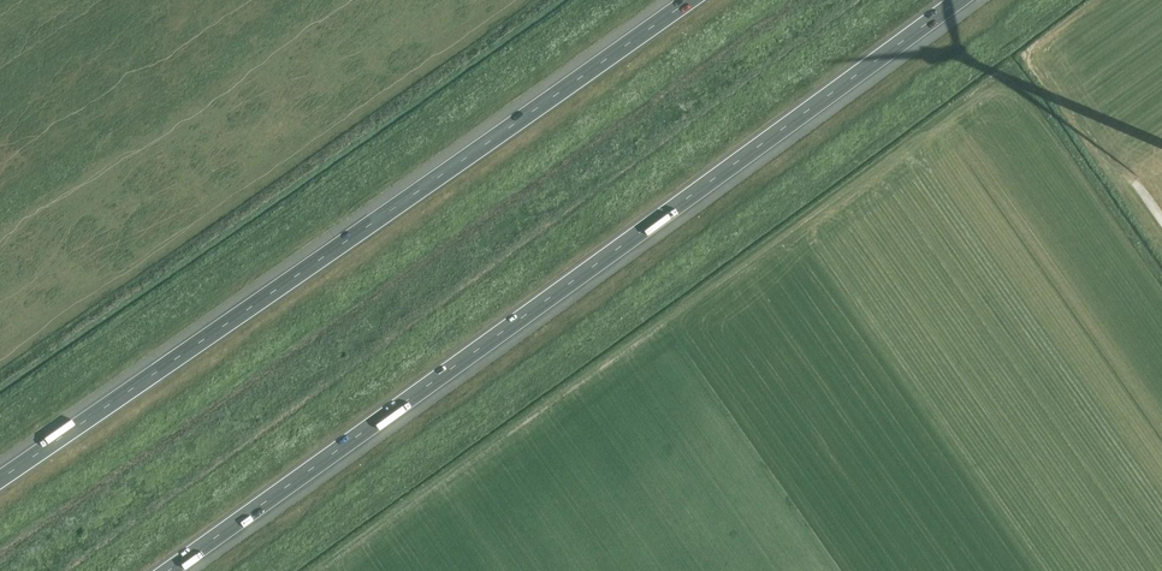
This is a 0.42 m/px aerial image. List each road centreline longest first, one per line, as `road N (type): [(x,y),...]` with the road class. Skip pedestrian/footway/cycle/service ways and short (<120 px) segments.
road 1 (motorway): [(163,570),(959,0)]
road 2 (motorway): [(685,0),(0,470)]

